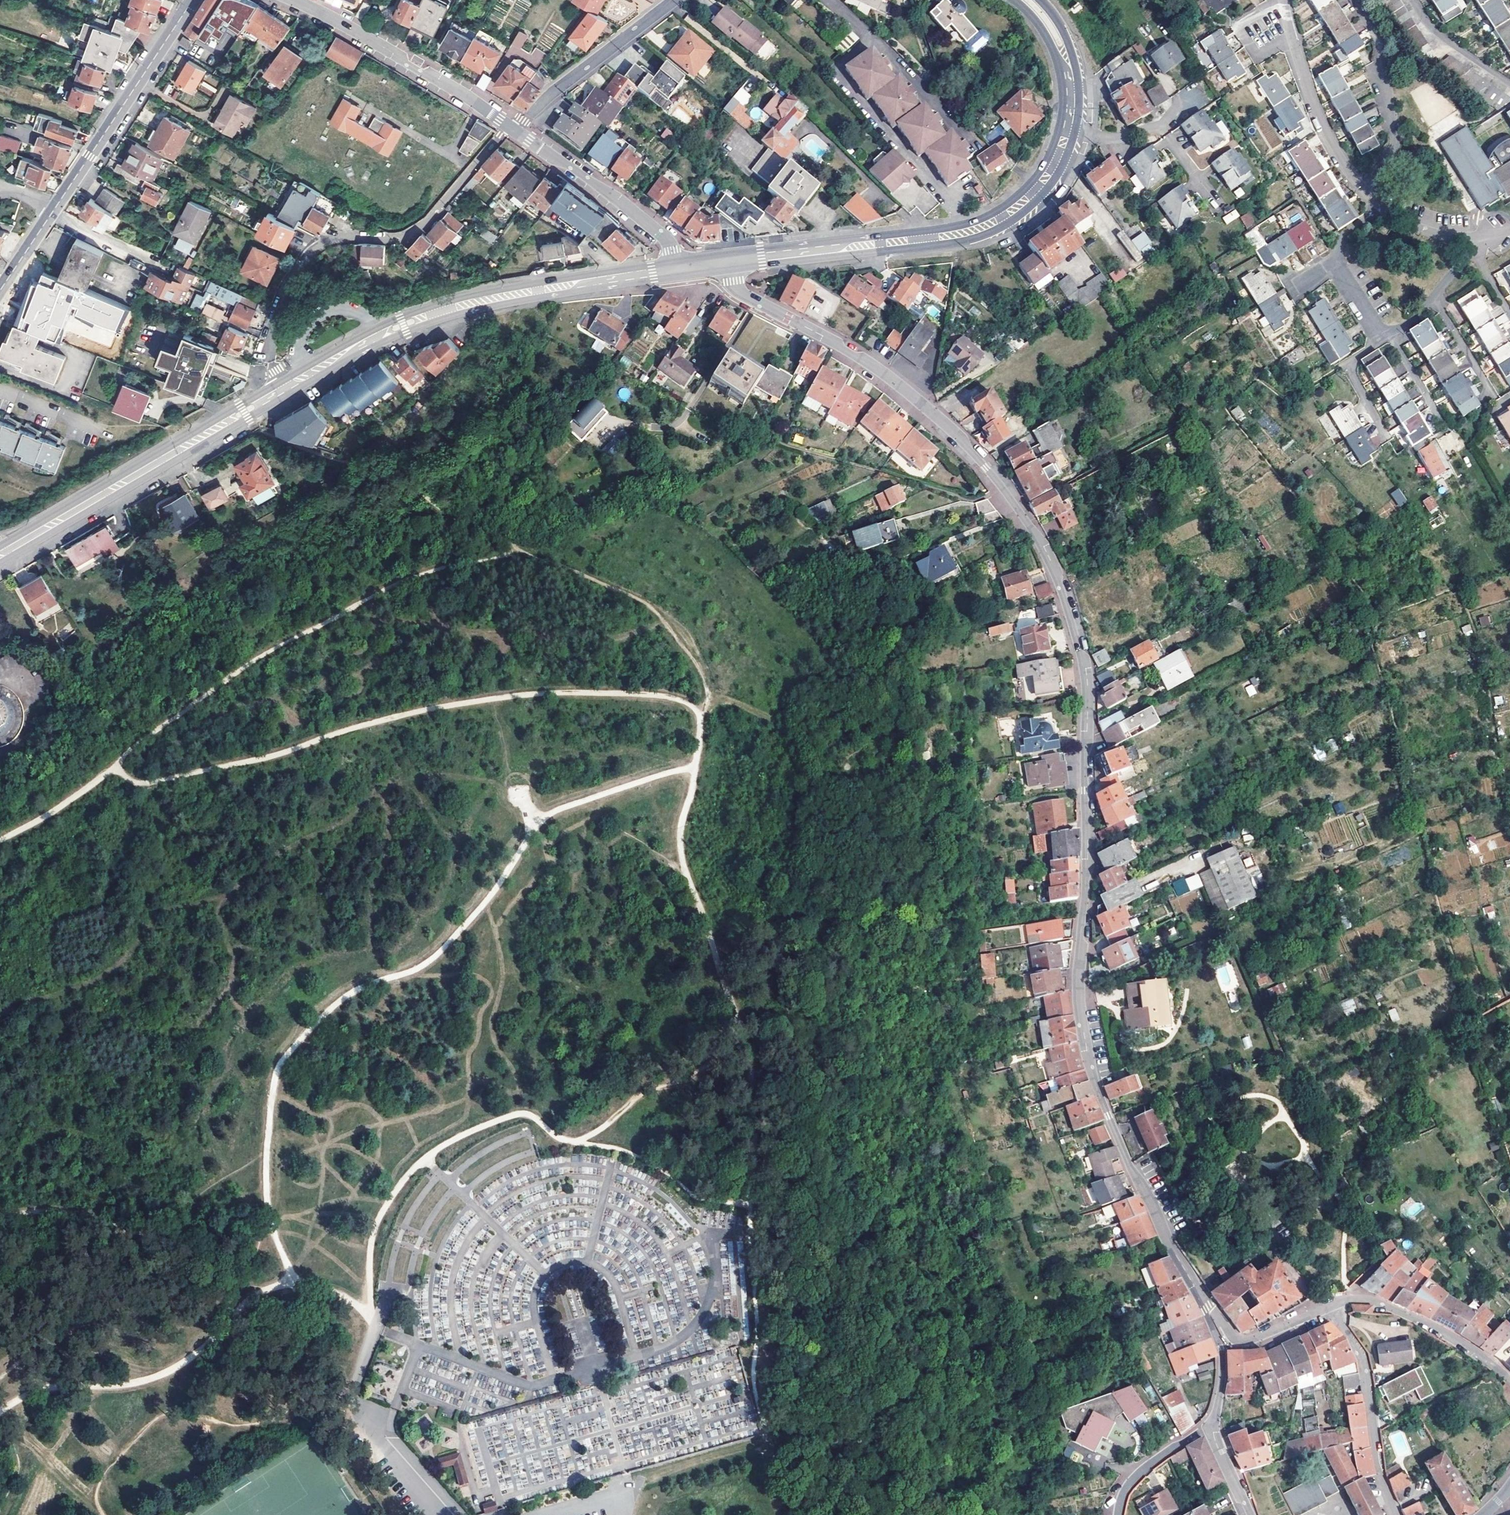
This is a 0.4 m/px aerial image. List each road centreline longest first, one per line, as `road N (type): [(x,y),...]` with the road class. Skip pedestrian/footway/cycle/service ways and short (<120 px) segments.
road 1 (residential): [(1206,1306),(1131,1169),(1087,1051),(1078,992),(1087,684),(1053,567),(1006,492),(958,437),(869,362),(738,291),(730,261)]
road 2 (track): [(293,1283),(269,1216),(266,1171),(274,1087),(286,1057),(347,996),(437,955),(546,816),(695,766)]
road 3 (secondary): [(675,269),(478,301),(404,325),(0,554)]
road 4 (track): [(700,717),(684,702),(656,695),(536,694),(437,708),(152,782),(136,783),(117,770)]
road 5 (secondary): [(1068,63),(1070,113),(1056,160),(1004,216),(961,233),(730,261)]
road 6 (residential): [(272,361),(285,287),(308,256),(341,238),(419,231),(512,128)]
road 7 (track): [(579,1142),(524,1114),(462,1135),(414,1168),(383,1209),(370,1249),(377,1328)]
road 8 (tertiary): [(192,0),(0,291)]
road 9 (track): [(0,1411),(33,1393),(164,1374),(270,1289)]
road 10 (track): [(695,766),(680,852),(746,1047)]
road 11 (residential): [(512,128),(295,0)]
road 12 (residential): [(1328,1307),(1364,1362),(1379,1475),(1394,1514)]
road 13 (residential): [(1337,260),(1373,326),(1387,333),(1422,311),(1474,239)]
road 14 (residential): [(675,269),(659,233),(512,128)]
road 15 (residential): [(512,128),(676,0)]
road 16 (residential): [(1355,0),(1379,37),(1393,133),(1391,152),(1363,190)]
road 17 (residential): [(1509,1382),(1410,1317),(1361,1300),(1328,1307)]
road 18 (track): [(746,1047),(642,1095),(579,1142)]
road 19 (track): [(1489,235),(1434,147),(1438,138),(1509,107)]
road 20 (residential): [(1363,190),(1320,119),(1292,36)]
road 21 (track): [(746,1047),(749,1209)]
road 22 (residential): [(1328,1307),(1238,1341),(1206,1306)]
road 23 (track): [(117,770),(0,840)]
road 24 (residential): [(1212,1427),(1139,1474),(1119,1514)]
road 25 (track): [(0,1216),(75,1214),(124,1227)]
road 26 (residential): [(1206,1306),(1222,1366),(1212,1427)]

